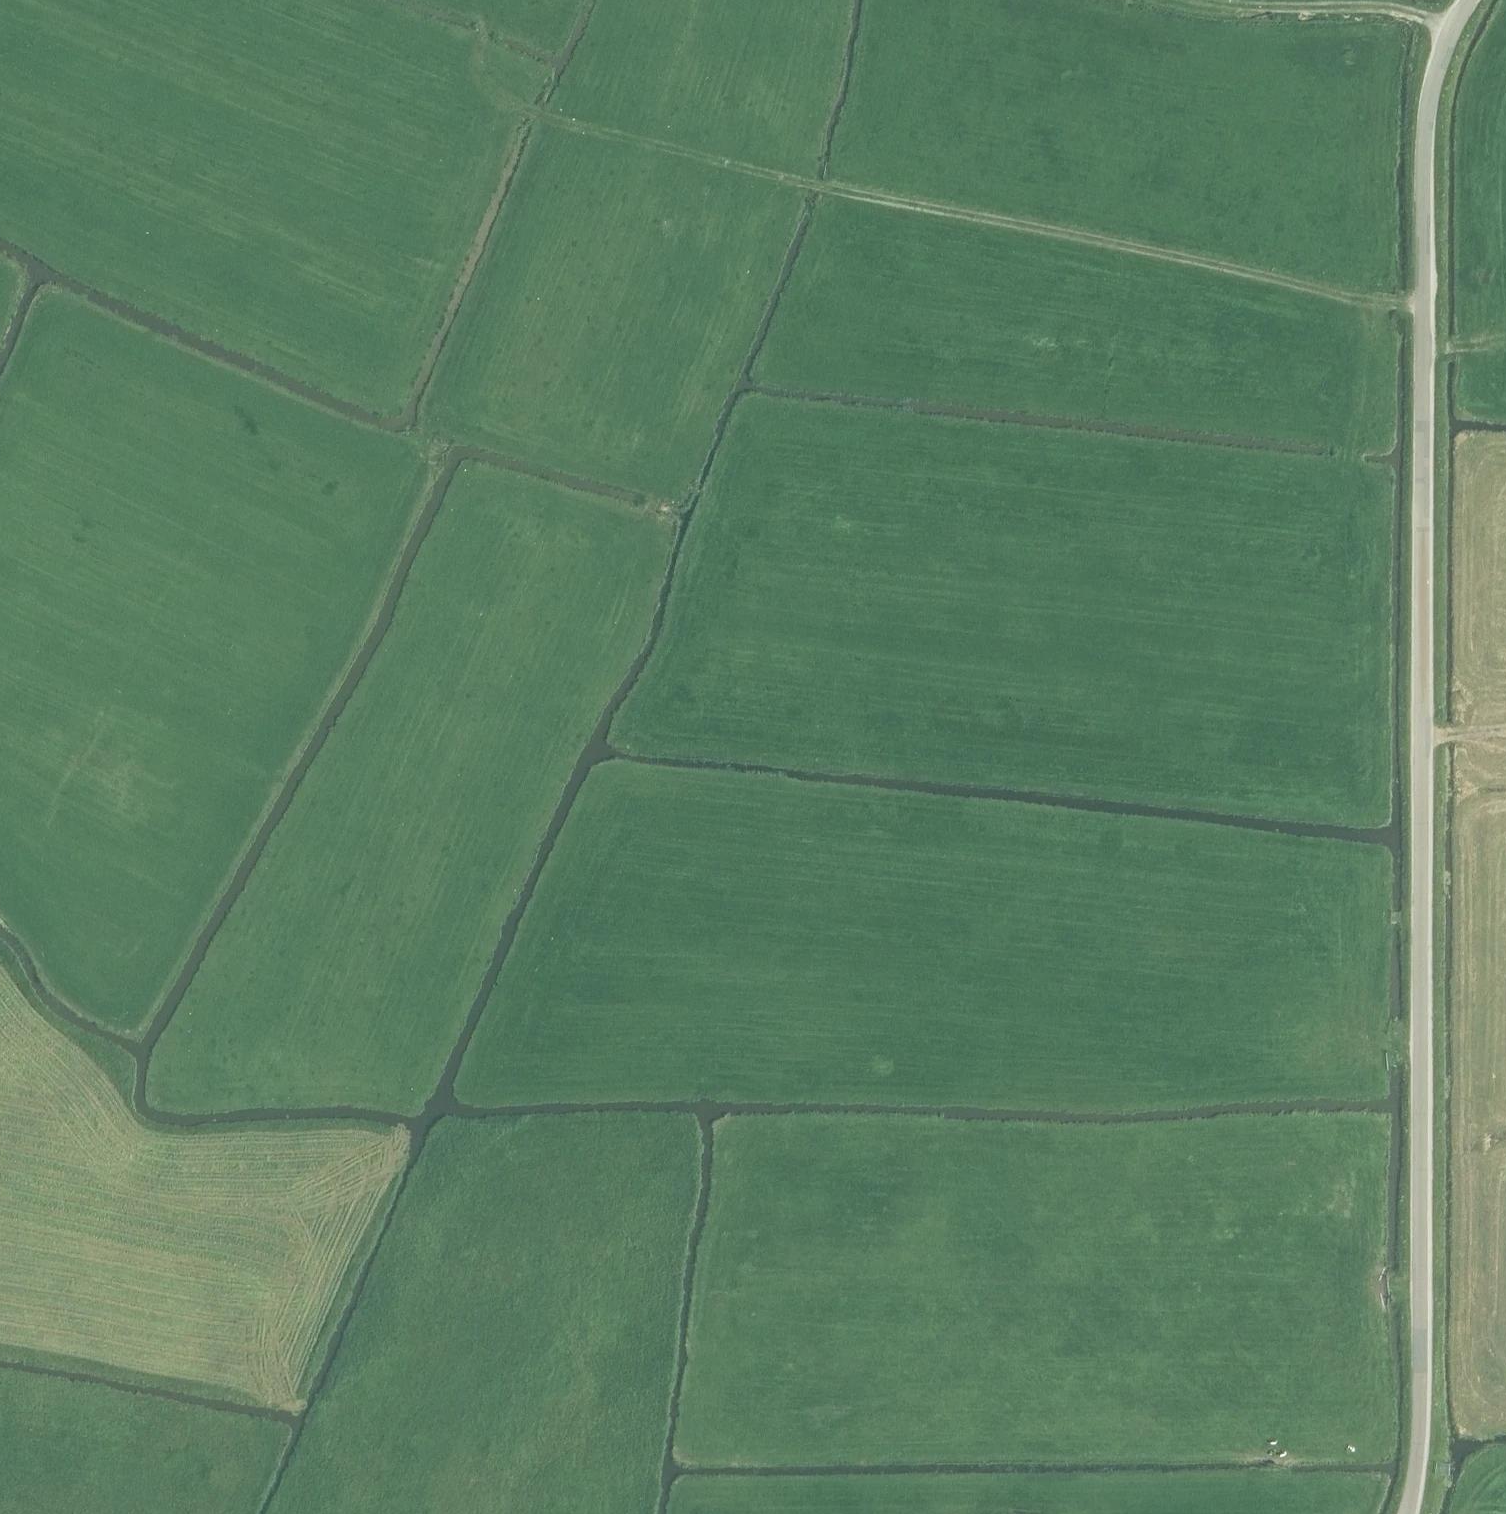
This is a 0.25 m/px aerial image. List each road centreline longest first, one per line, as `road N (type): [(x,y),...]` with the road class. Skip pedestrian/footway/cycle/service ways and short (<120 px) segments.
road 1 (unclassified): [(1401,1513),(1420,1401),(1427,129),(1443,57),(1469,0)]

